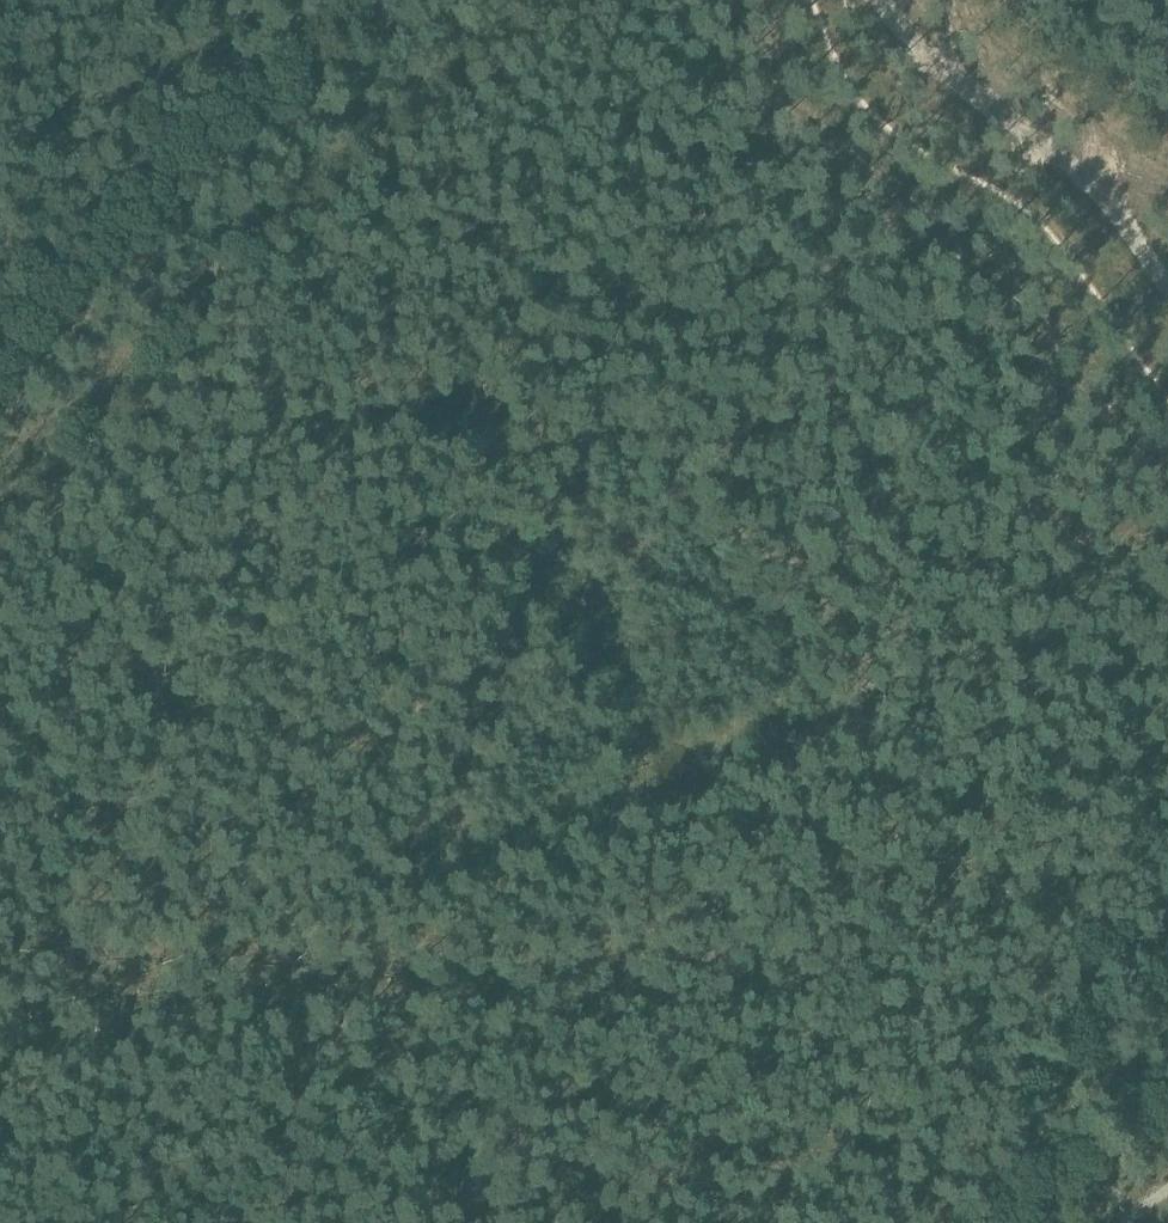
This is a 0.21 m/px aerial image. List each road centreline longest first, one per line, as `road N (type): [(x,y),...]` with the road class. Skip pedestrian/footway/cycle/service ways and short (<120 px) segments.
road 1 (track): [(877,0),(909,43),(1084,175),(1167,288)]

